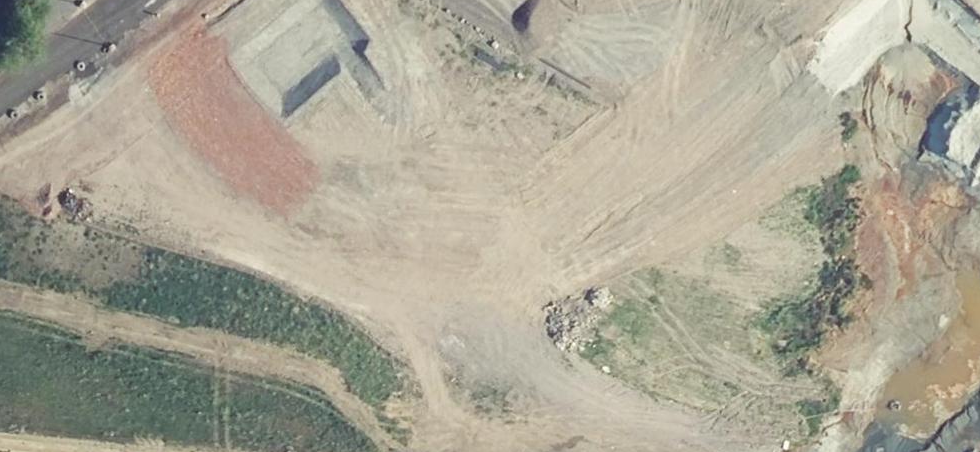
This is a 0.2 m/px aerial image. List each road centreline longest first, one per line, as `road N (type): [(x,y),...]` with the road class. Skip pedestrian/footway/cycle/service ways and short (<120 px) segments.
road 1 (track): [(134,0),(0,97)]

